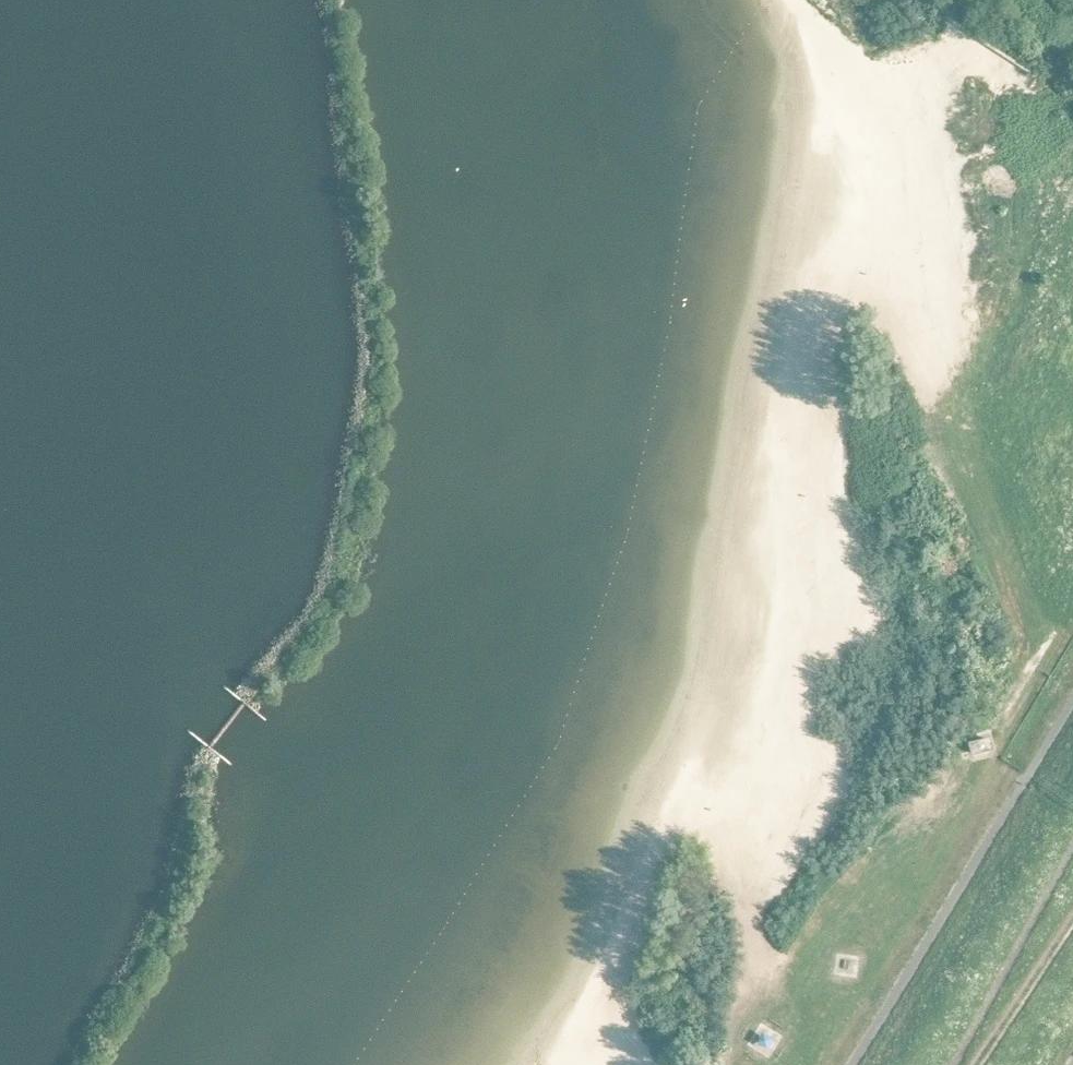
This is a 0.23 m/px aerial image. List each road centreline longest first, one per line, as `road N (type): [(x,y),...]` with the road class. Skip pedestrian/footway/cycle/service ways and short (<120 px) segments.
road 1 (track): [(990,1064),(1072,942)]

